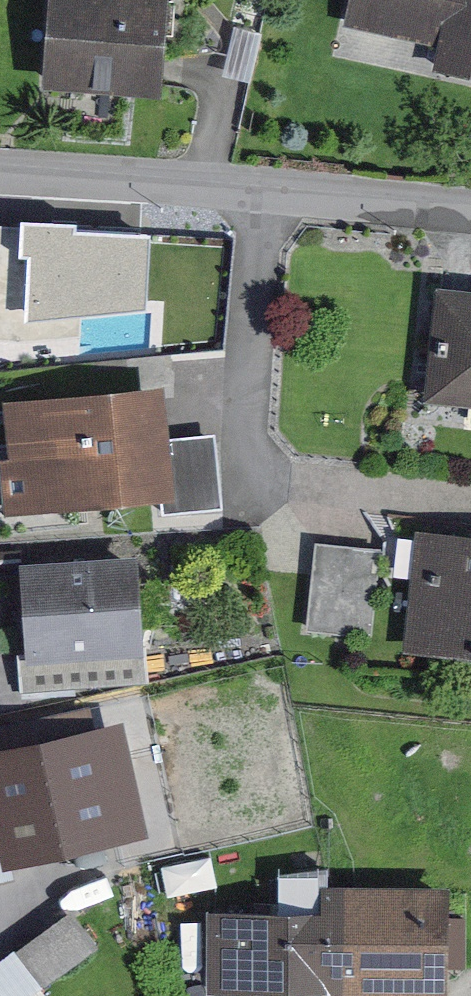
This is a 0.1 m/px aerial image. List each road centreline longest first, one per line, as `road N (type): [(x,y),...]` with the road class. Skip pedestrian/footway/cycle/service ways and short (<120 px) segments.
road 1 (residential): [(0,174),(470,211)]

